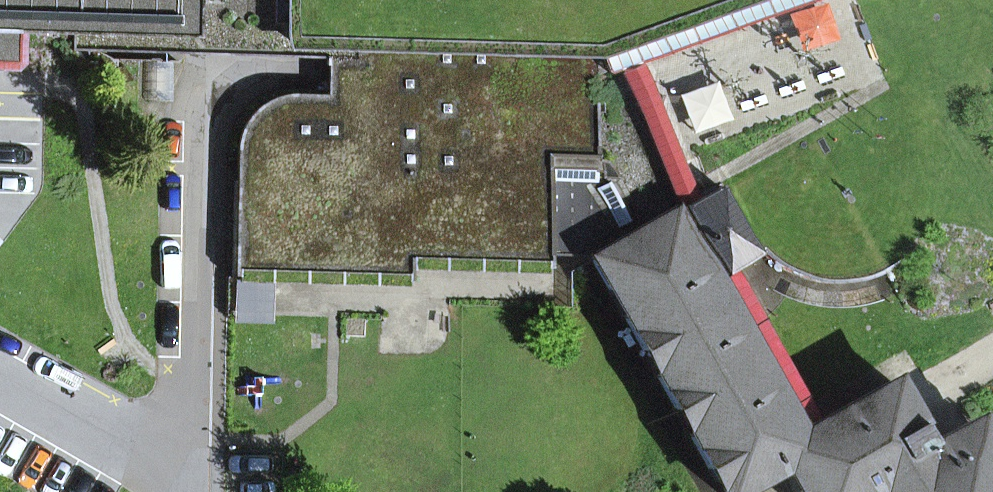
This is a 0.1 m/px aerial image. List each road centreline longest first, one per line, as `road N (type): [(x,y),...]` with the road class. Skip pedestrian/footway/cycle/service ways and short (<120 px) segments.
road 1 (residential): [(191,491),(0,382)]

